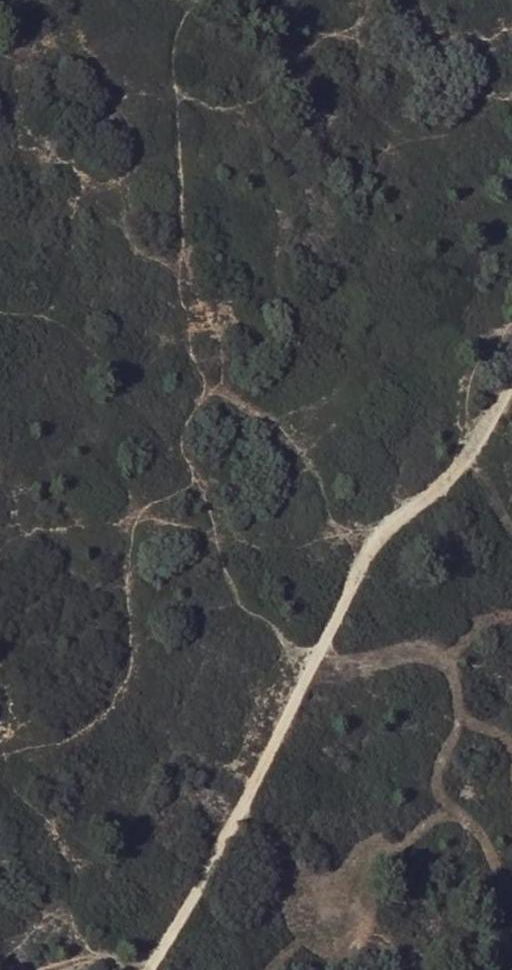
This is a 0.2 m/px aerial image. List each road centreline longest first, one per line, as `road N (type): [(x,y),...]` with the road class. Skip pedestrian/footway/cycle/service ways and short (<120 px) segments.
road 1 (track): [(511,364),(461,464),(388,520),(368,550),(231,836),(146,969)]

